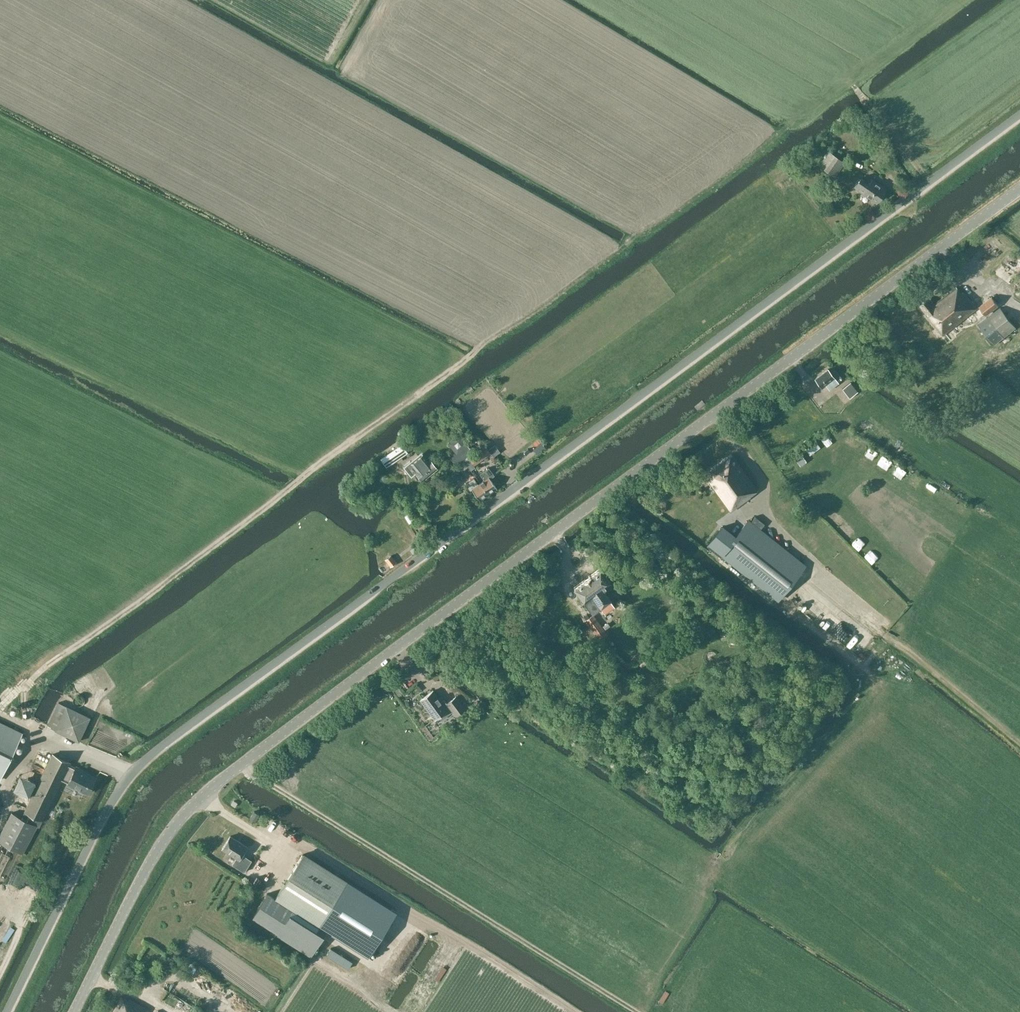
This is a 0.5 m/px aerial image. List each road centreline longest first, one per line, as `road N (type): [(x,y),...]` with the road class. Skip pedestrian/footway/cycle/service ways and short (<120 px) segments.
road 1 (unclassified): [(7,1011),(107,808),(135,767),(1019,114)]
road 2 (tertiary): [(75,1011),(155,853),(204,793),(1019,188)]
road 3 (track): [(633,1011),(243,762)]
road 4 (track): [(0,714),(128,775)]
road 5 (track): [(849,82),(928,181)]

